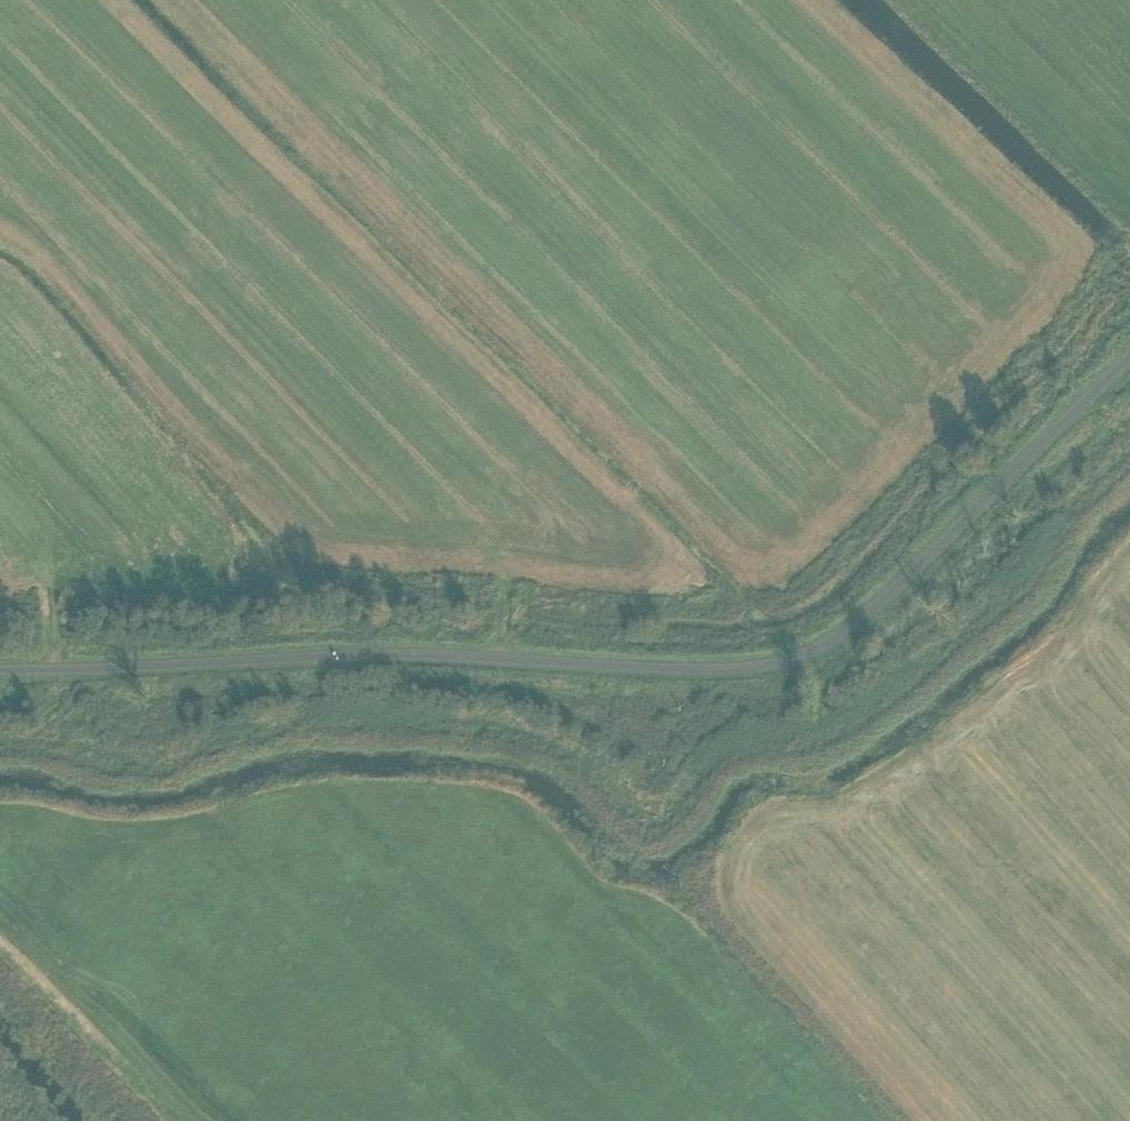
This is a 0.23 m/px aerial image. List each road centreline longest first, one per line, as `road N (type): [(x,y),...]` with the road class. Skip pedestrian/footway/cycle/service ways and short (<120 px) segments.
road 1 (unclassified): [(1129,366),(854,632),(797,659),(735,669),(329,660),(146,674),(0,669)]

